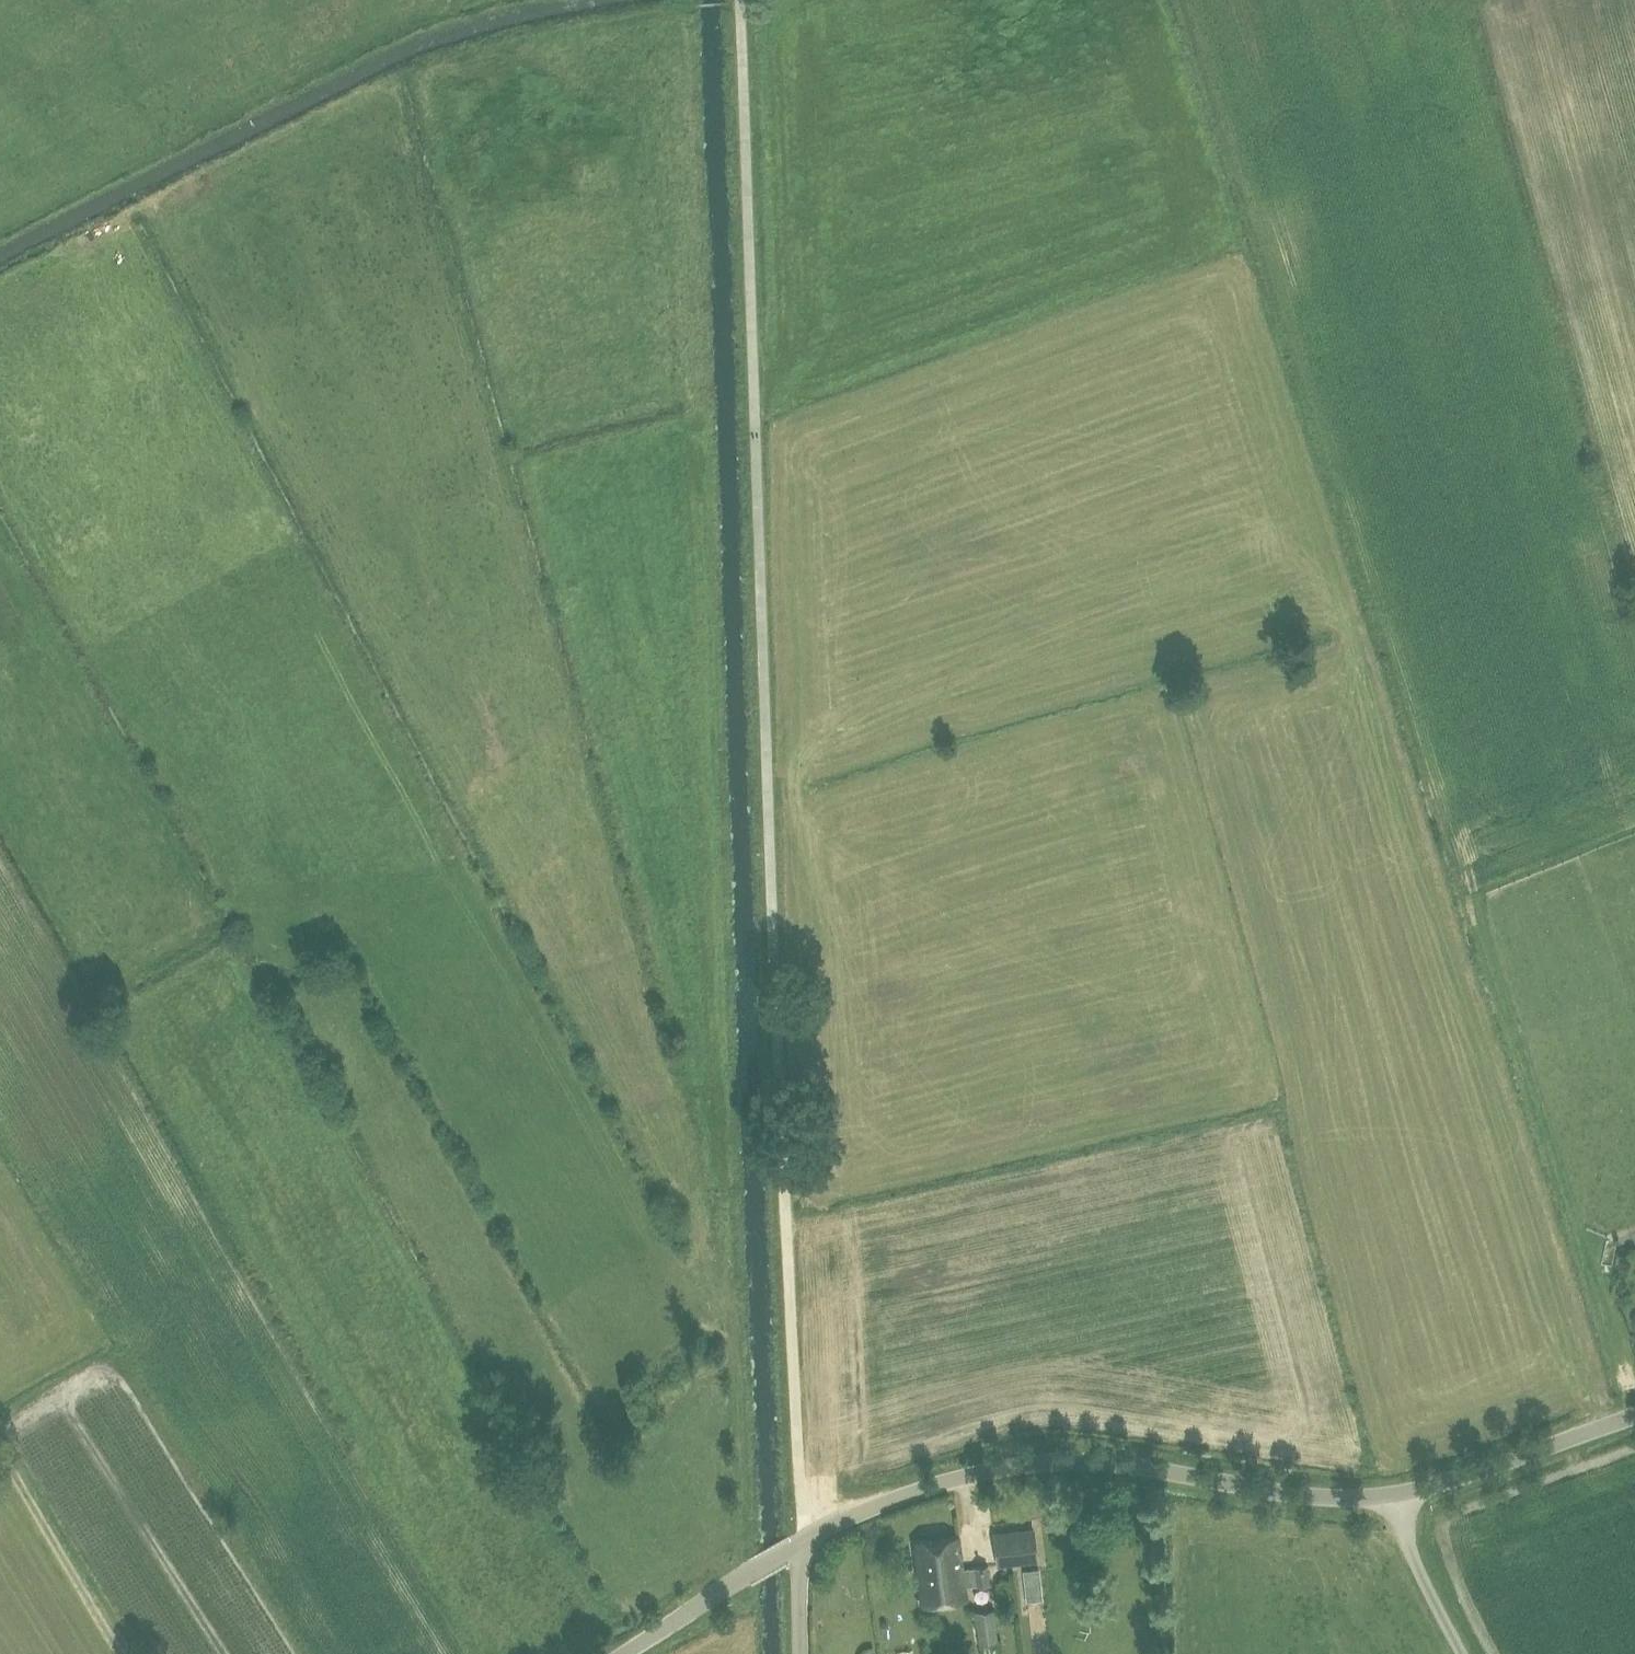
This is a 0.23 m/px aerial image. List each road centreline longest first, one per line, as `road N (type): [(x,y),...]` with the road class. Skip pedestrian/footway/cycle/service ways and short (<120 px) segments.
road 1 (tertiary): [(801,1543),(876,1506),(1006,1466),(1112,1463),(1363,1498),(1431,1486),(1634,1418)]
road 2 (tertiary): [(622,1653),(801,1543)]

